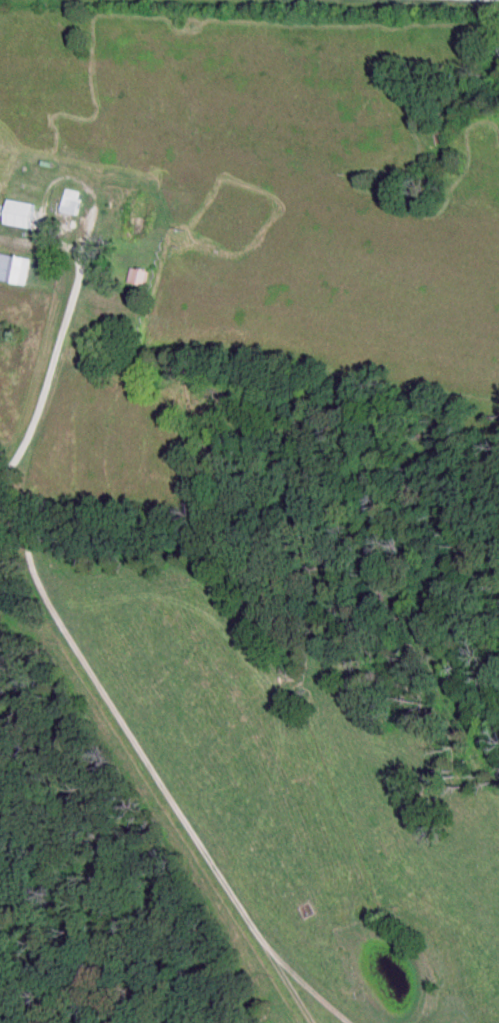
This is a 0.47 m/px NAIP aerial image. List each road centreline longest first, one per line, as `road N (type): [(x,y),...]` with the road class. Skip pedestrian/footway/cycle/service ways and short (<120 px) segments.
road 1 (residential): [(234,954),(98,687),(0,552)]
road 2 (residential): [(346,1022),(266,954),(234,954),(239,1003),(253,1022)]

